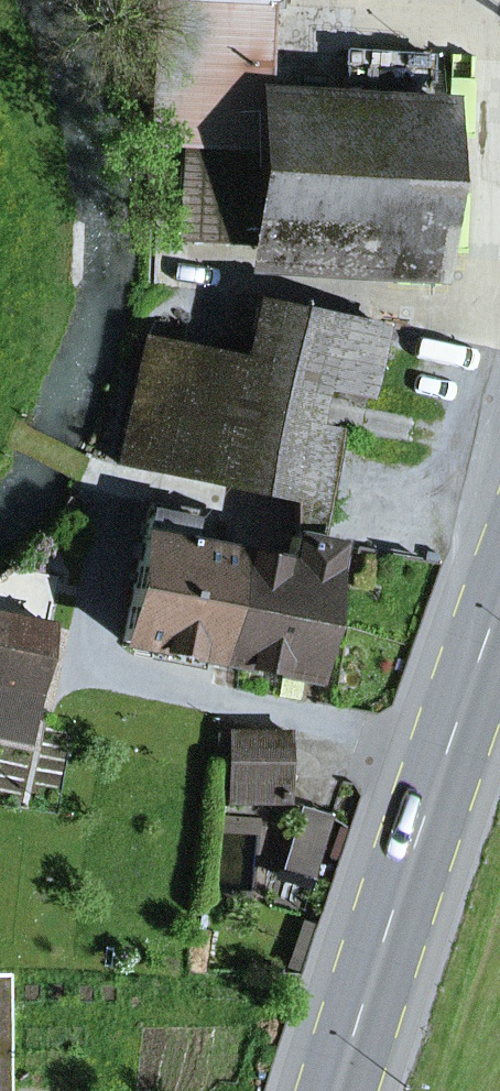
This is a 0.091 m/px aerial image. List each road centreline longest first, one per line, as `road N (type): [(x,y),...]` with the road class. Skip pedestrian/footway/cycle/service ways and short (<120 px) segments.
road 1 (primary): [(340,1090),(499,602)]
road 2 (track): [(0,427),(86,471),(128,480)]

